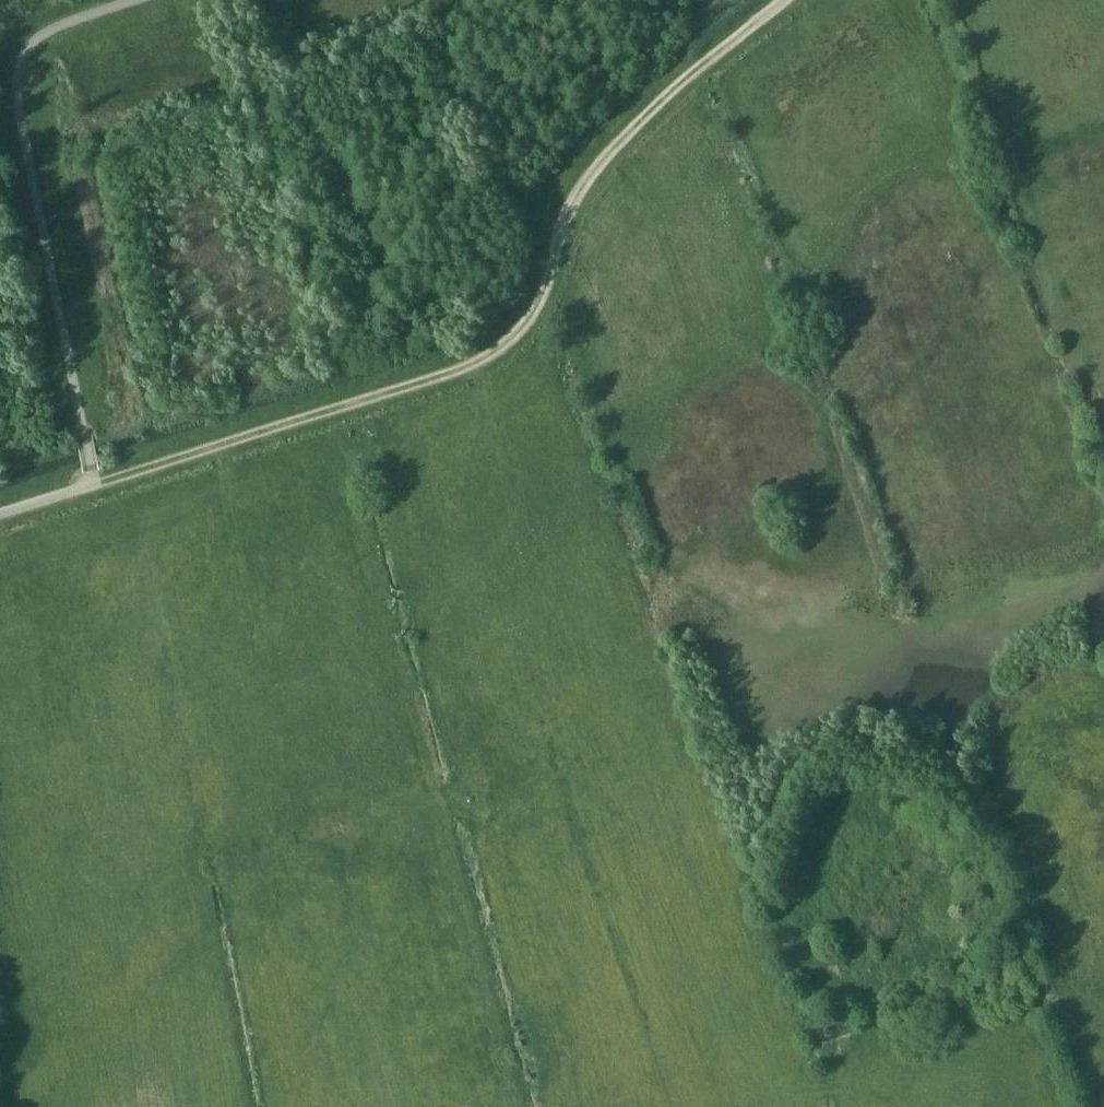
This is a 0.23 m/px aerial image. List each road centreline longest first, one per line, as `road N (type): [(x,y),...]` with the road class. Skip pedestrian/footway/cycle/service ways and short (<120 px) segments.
road 1 (track): [(94,484),(452,375),(522,335),(552,289),(564,223),(592,172),(783,0)]

